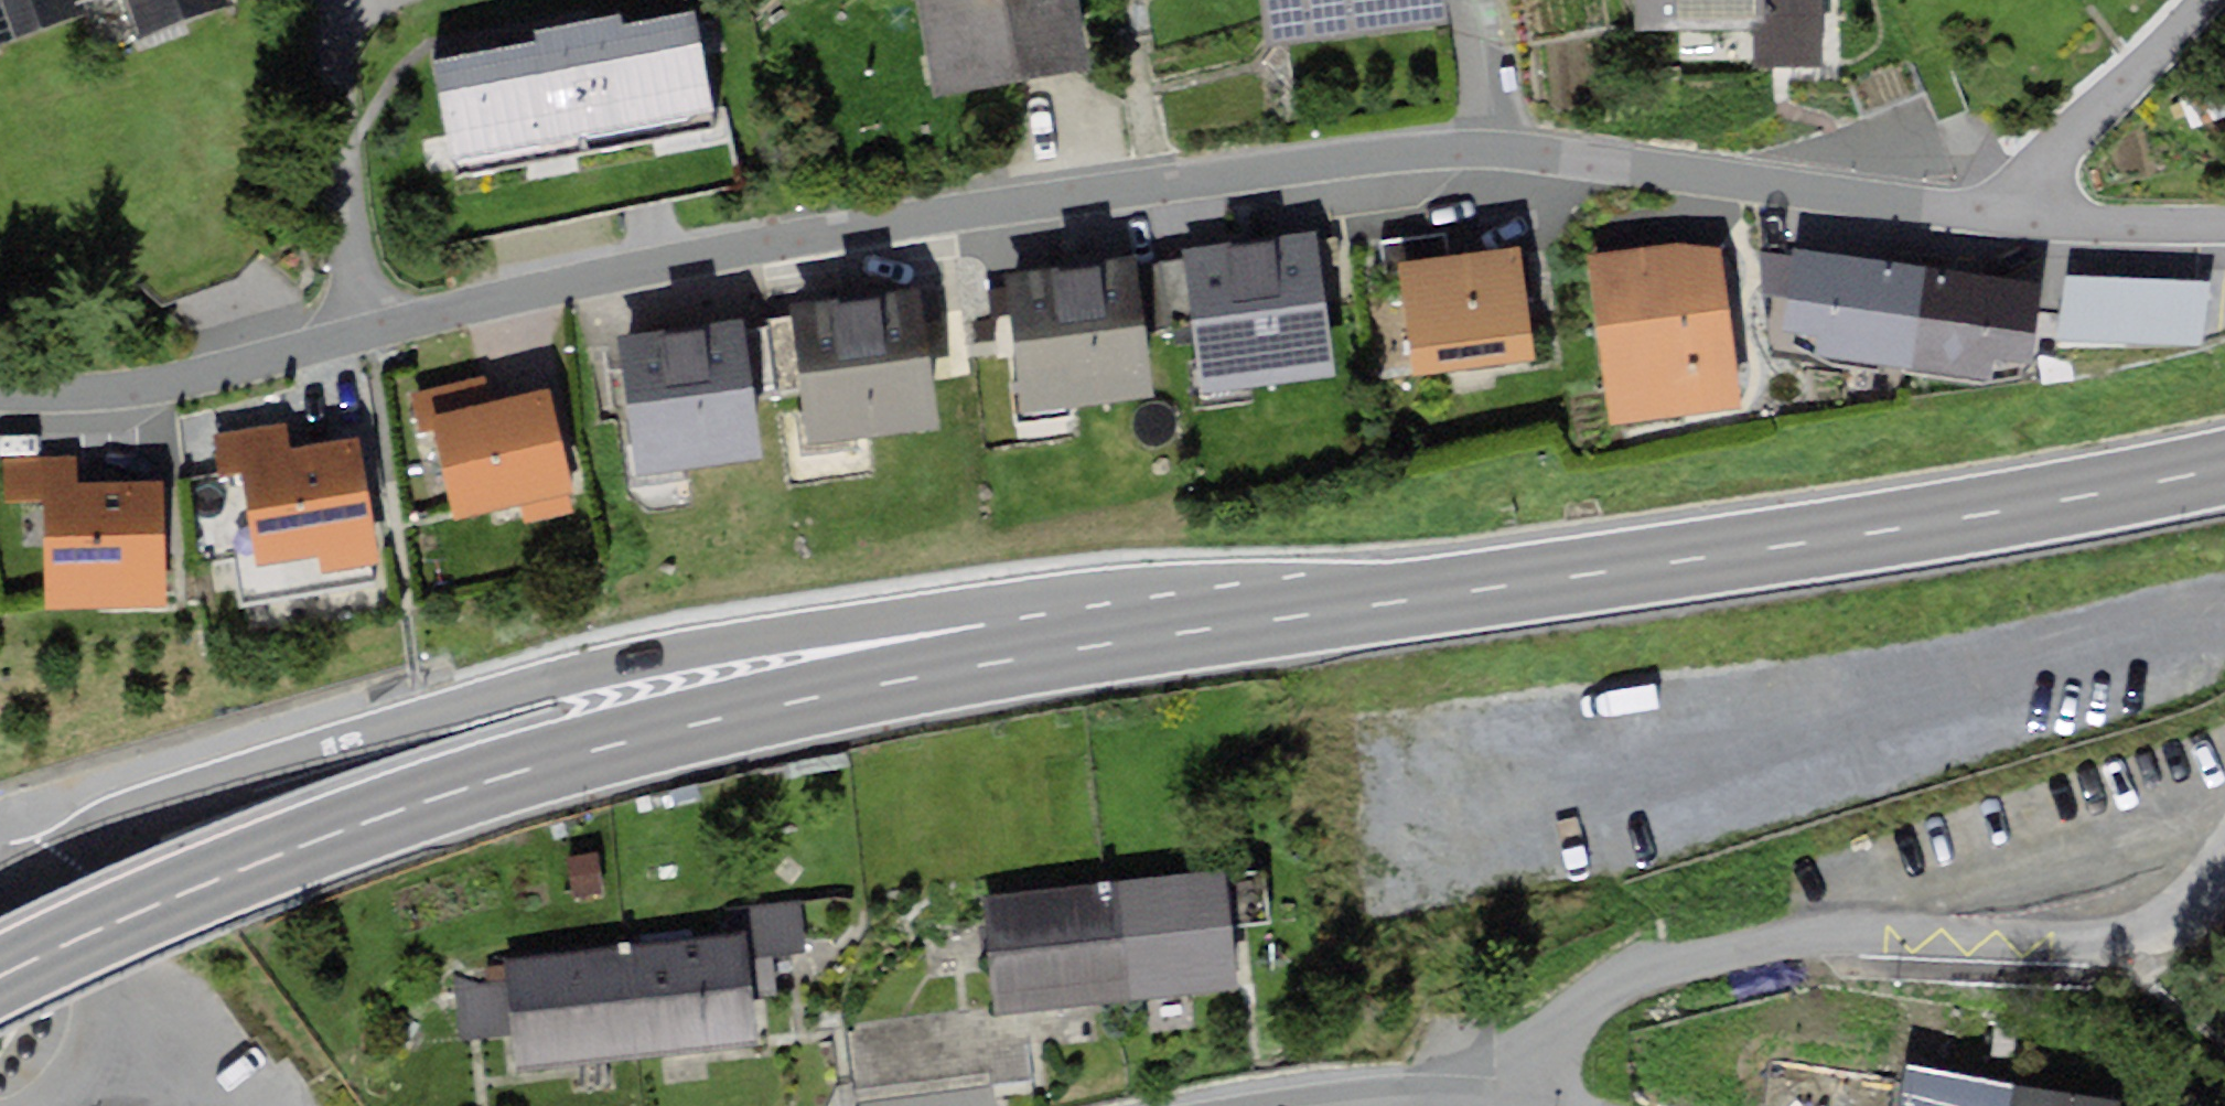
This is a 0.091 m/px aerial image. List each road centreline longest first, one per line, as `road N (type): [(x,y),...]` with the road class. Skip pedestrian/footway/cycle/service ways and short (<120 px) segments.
road 1 (residential): [(358,331),(571,276),(791,236),(1365,151),(1474,145),(2026,216)]
road 2 (primary): [(1180,631),(557,762),(310,835),(0,973)]
road 3 (residential): [(1180,631),(974,606),(747,646),(422,718),(70,819)]
road 4 (primary): [(2224,469),(2060,510),(1180,631)]
road 5 (unclassified): [(1824,935),(2142,941),(2170,930),(2224,874)]
road 6 (residential): [(1824,935),(1667,970),(1582,1005),(1547,1046),(1536,1104)]
road 7 (residential): [(358,331),(148,386),(0,387)]
road 8 (residential): [(358,331),(322,2)]
road 9 (residential): [(168,1093),(153,1022),(70,819)]
road 10 (residential): [(2026,216),(2031,176),(2210,0)]
road 11 (residential): [(1297,1105),(1536,1104)]
road 12 (residential): [(2026,216),(2224,222)]

